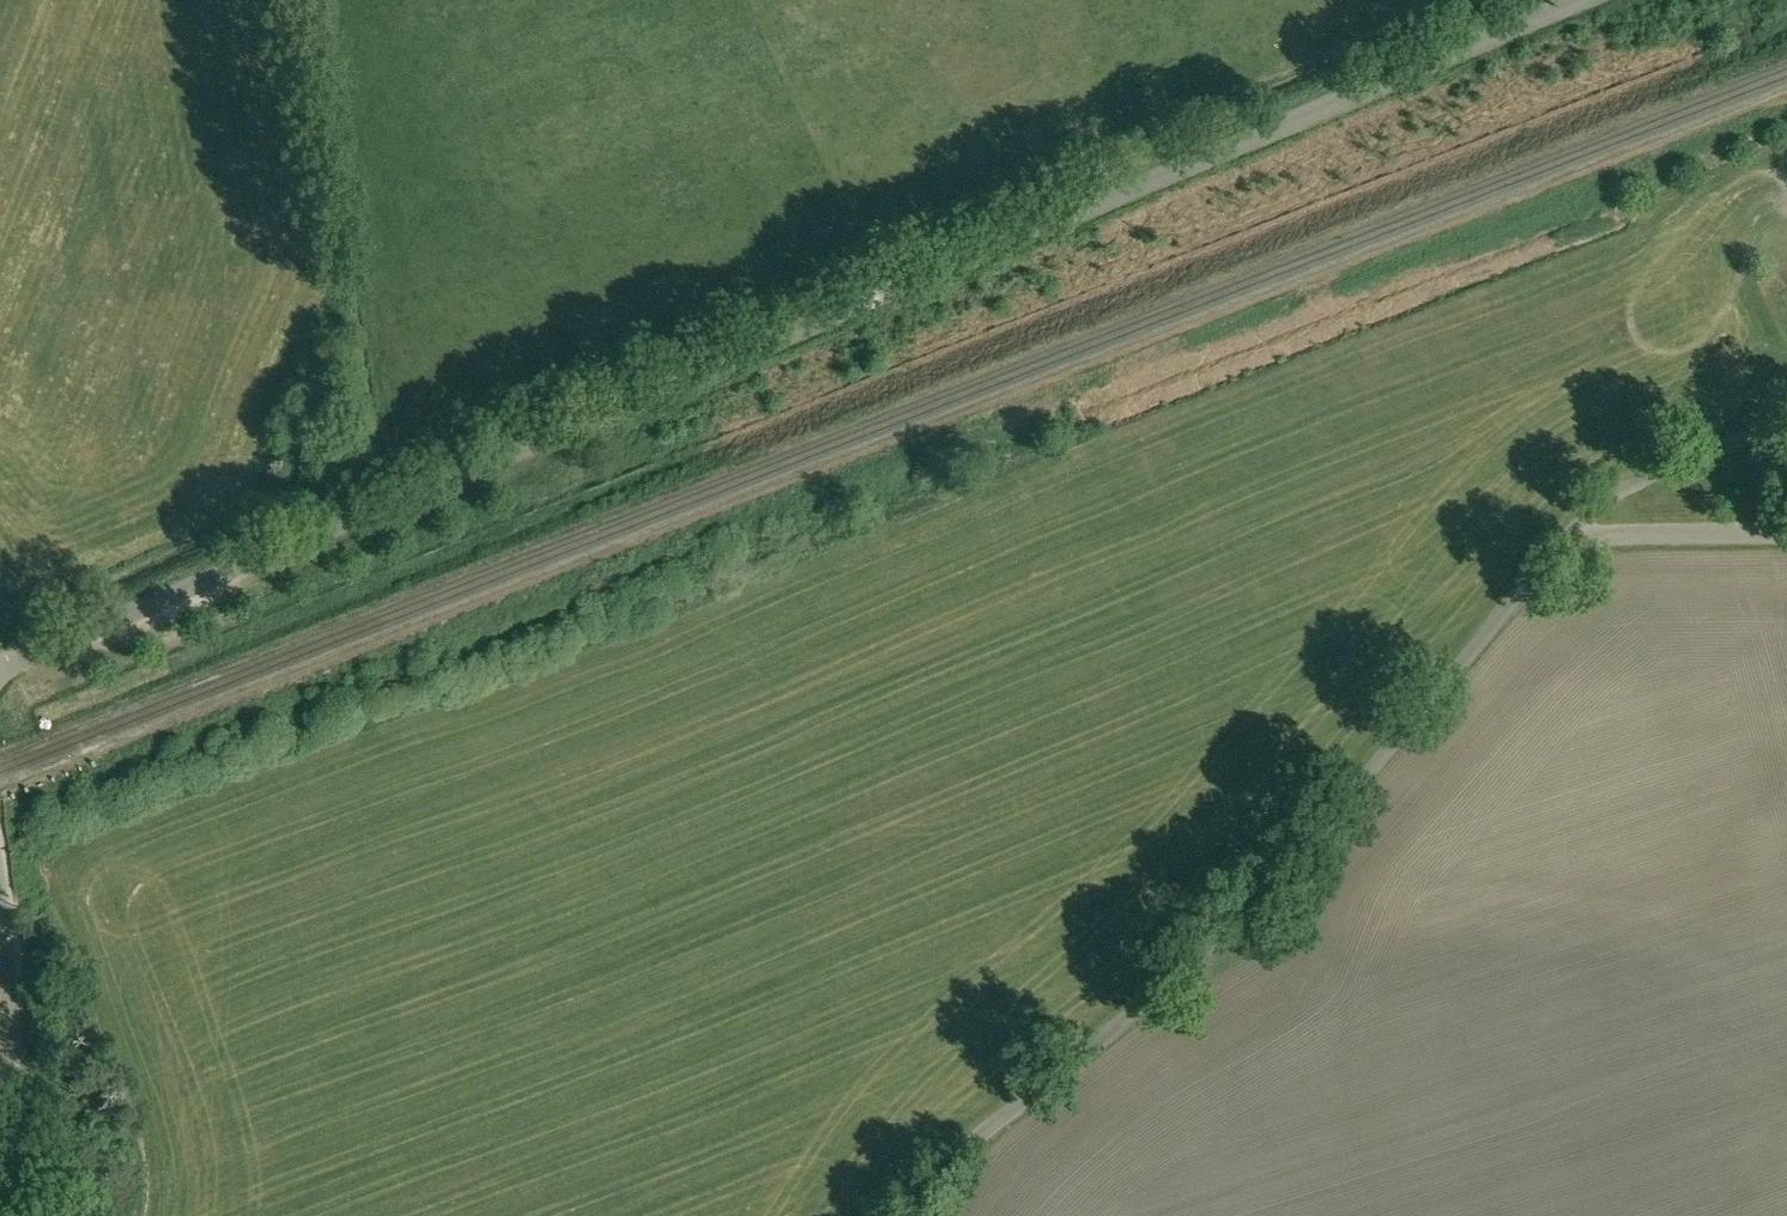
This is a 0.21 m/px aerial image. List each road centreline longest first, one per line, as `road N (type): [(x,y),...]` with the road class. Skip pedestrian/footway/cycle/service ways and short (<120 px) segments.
road 1 (unclassified): [(0,667),(1590,0)]
road 2 (unclassified): [(918,1215),(983,1130),(1178,985),(1241,920),(1564,552),(1673,470),(1786,425)]
road 3 (unclassified): [(0,1195),(7,1042),(0,904)]

